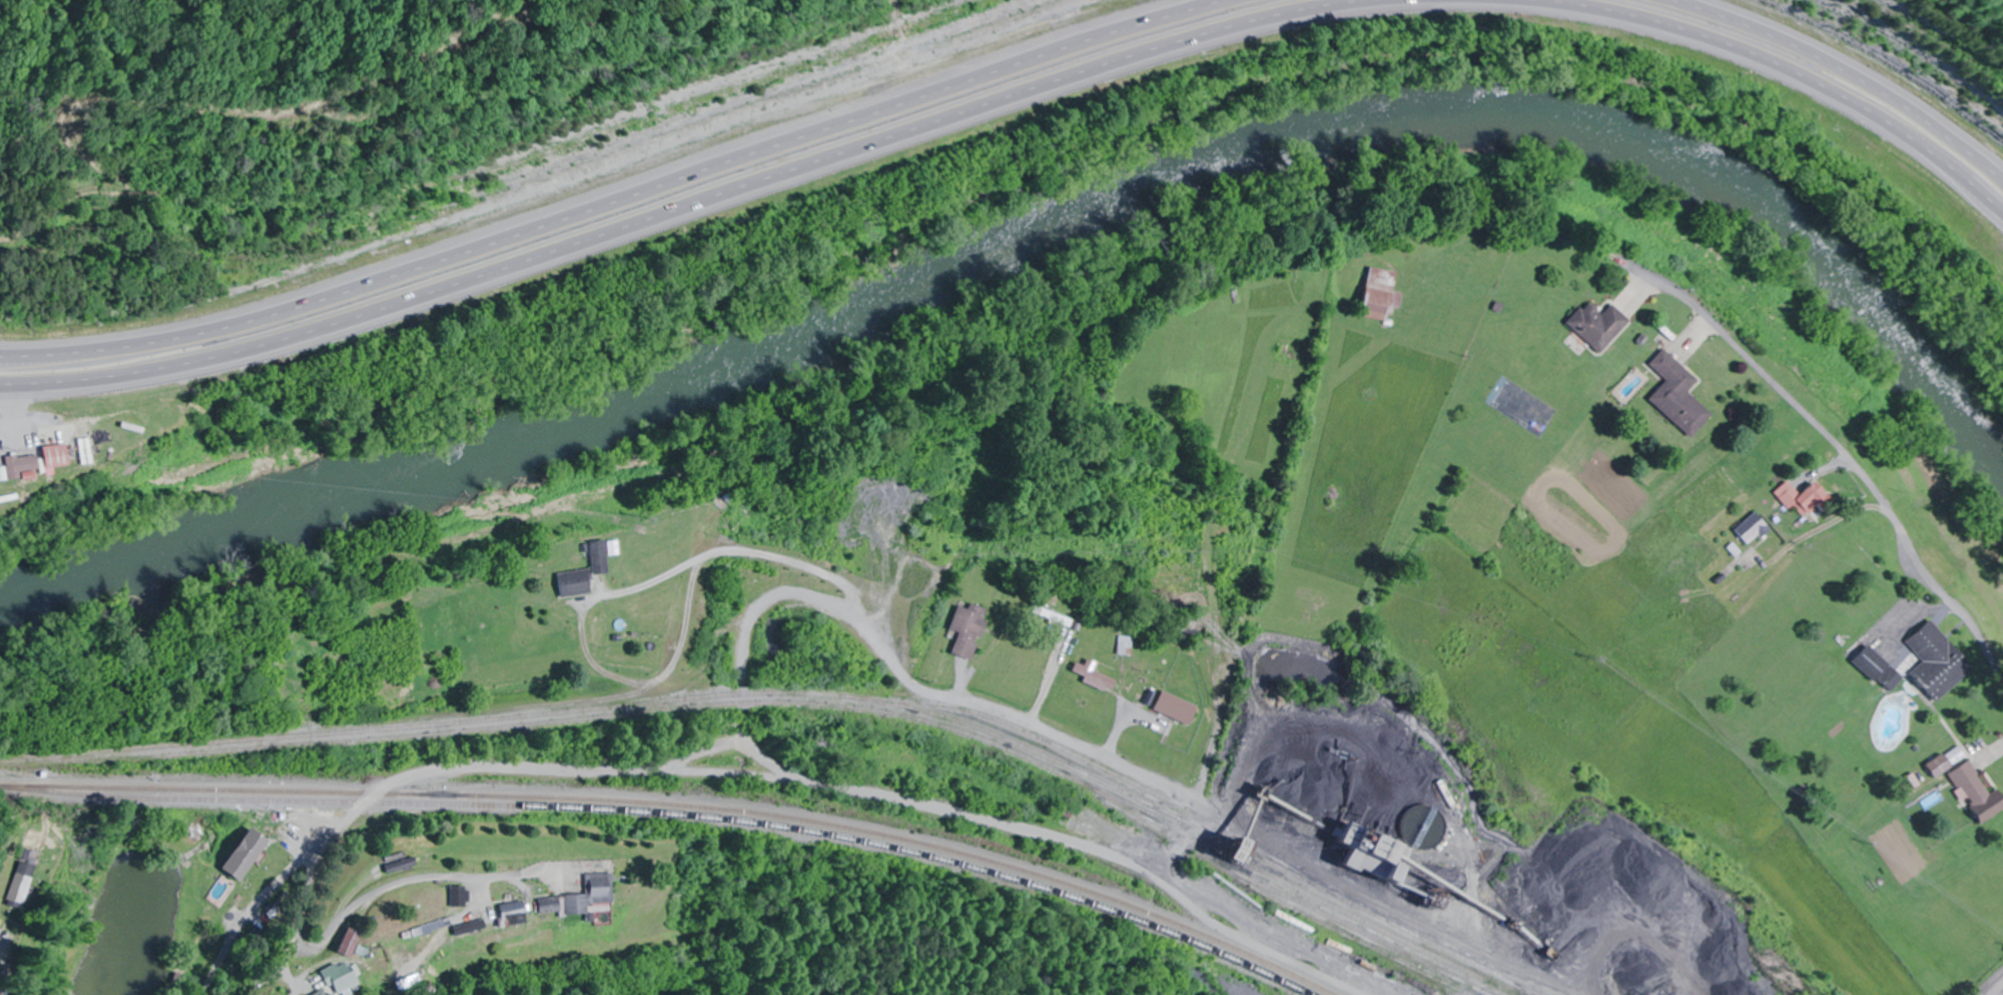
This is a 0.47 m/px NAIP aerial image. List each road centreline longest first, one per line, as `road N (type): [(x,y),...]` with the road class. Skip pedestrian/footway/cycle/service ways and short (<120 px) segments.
road 1 (trunk): [(0,388),(145,376),(311,337),(1094,75),(1263,25),(1377,6),(1550,5),(1713,42),(1865,110),(2002,214)]
road 2 (trunk): [(1233,0),(333,298),(175,338),(0,356)]
road 3 (residential): [(1362,994),(1228,930),(1133,863),(1077,842),(767,776),(699,773),(682,764),(621,773),(488,766),(430,773),(374,794),(345,827)]
road 4 (residential): [(739,709),(754,617),(779,600),(818,602),(868,632),(924,689),(1023,718),(1217,810),(1243,808),(1255,821),(1275,822),(1305,838),(1336,872),(1600,994)]
road 5 (residential): [(2002,693),(1968,623),(1870,484),(1809,416),(1666,285)]
road 6 (trunk): [(2002,170),(1881,83),(1785,35),(1688,0)]
road 7 (residential): [(345,827),(302,940),(318,959),(390,879),(411,872),(493,884)]
road 8 (residential): [(197,994),(249,908),(345,827)]
road 9 (residential): [(602,670),(640,694),(696,694),(739,709)]

